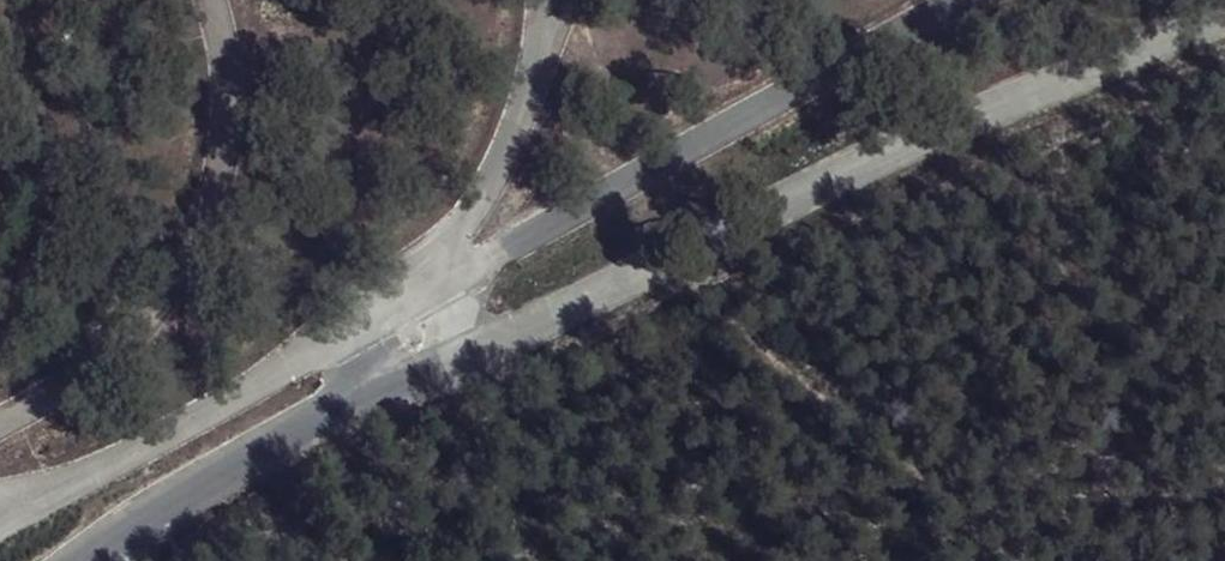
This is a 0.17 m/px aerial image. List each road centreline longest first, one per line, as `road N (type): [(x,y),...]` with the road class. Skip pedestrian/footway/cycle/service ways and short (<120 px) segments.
road 1 (unclassified): [(432,369),(888,144),(1224,31)]
road 2 (unclassified): [(397,318),(982,0)]
road 3 (unclassified): [(0,543),(397,318)]
road 4 (unclassified): [(79,560),(298,431),(432,369)]
road 5 (unclassified): [(397,318),(497,180),(567,0)]

